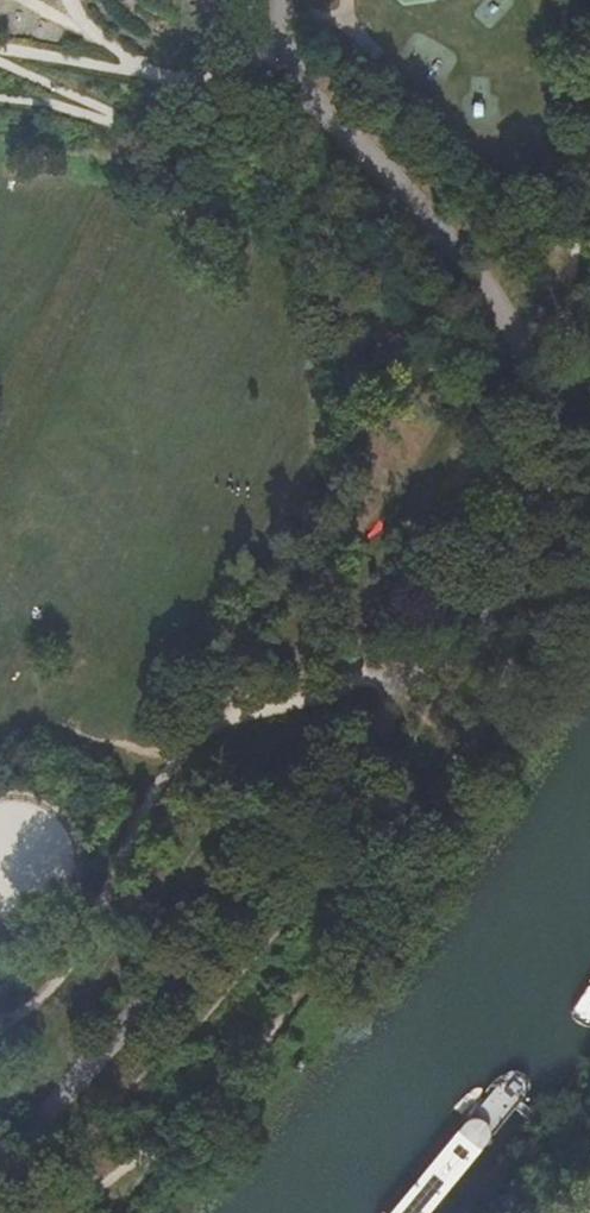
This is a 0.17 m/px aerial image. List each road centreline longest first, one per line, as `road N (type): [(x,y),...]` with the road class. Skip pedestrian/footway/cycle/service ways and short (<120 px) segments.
road 1 (track): [(405,677),(377,743),(0,1169)]
road 2 (track): [(287,59),(469,270),(551,390)]
road 3 (track): [(551,390),(547,525),(521,585)]
road 4 (track): [(521,585),(475,638),(405,677)]

